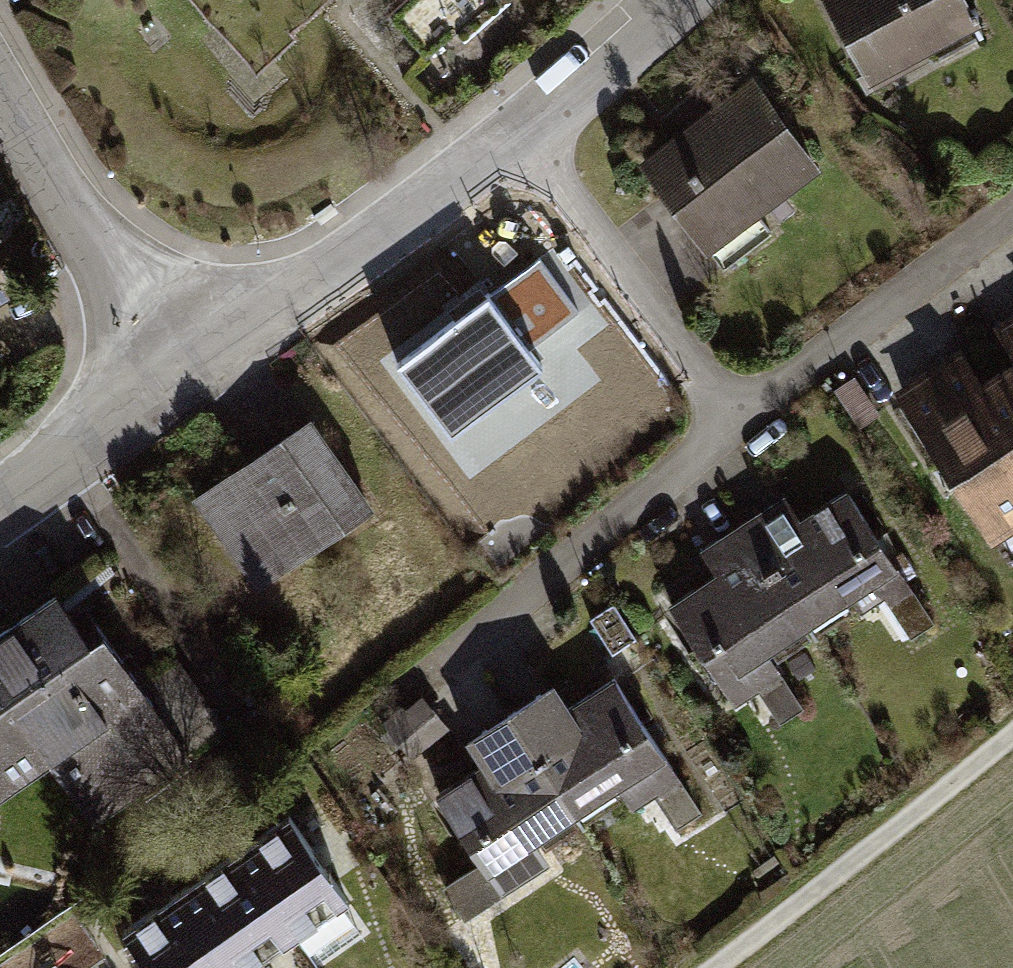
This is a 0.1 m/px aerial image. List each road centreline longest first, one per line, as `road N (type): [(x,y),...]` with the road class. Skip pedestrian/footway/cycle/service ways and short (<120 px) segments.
road 1 (residential): [(177,387),(524,137)]
road 2 (residential): [(422,676),(731,422)]
road 3 (track): [(1012,731),(716,967)]
road 4 (residential): [(731,422),(524,137)]
road 5 (residential): [(731,422),(1012,210)]
road 6 (residential): [(0,93),(177,387)]
road 7 (residential): [(0,508),(177,387)]
road 8 (residential): [(524,137),(669,0)]

